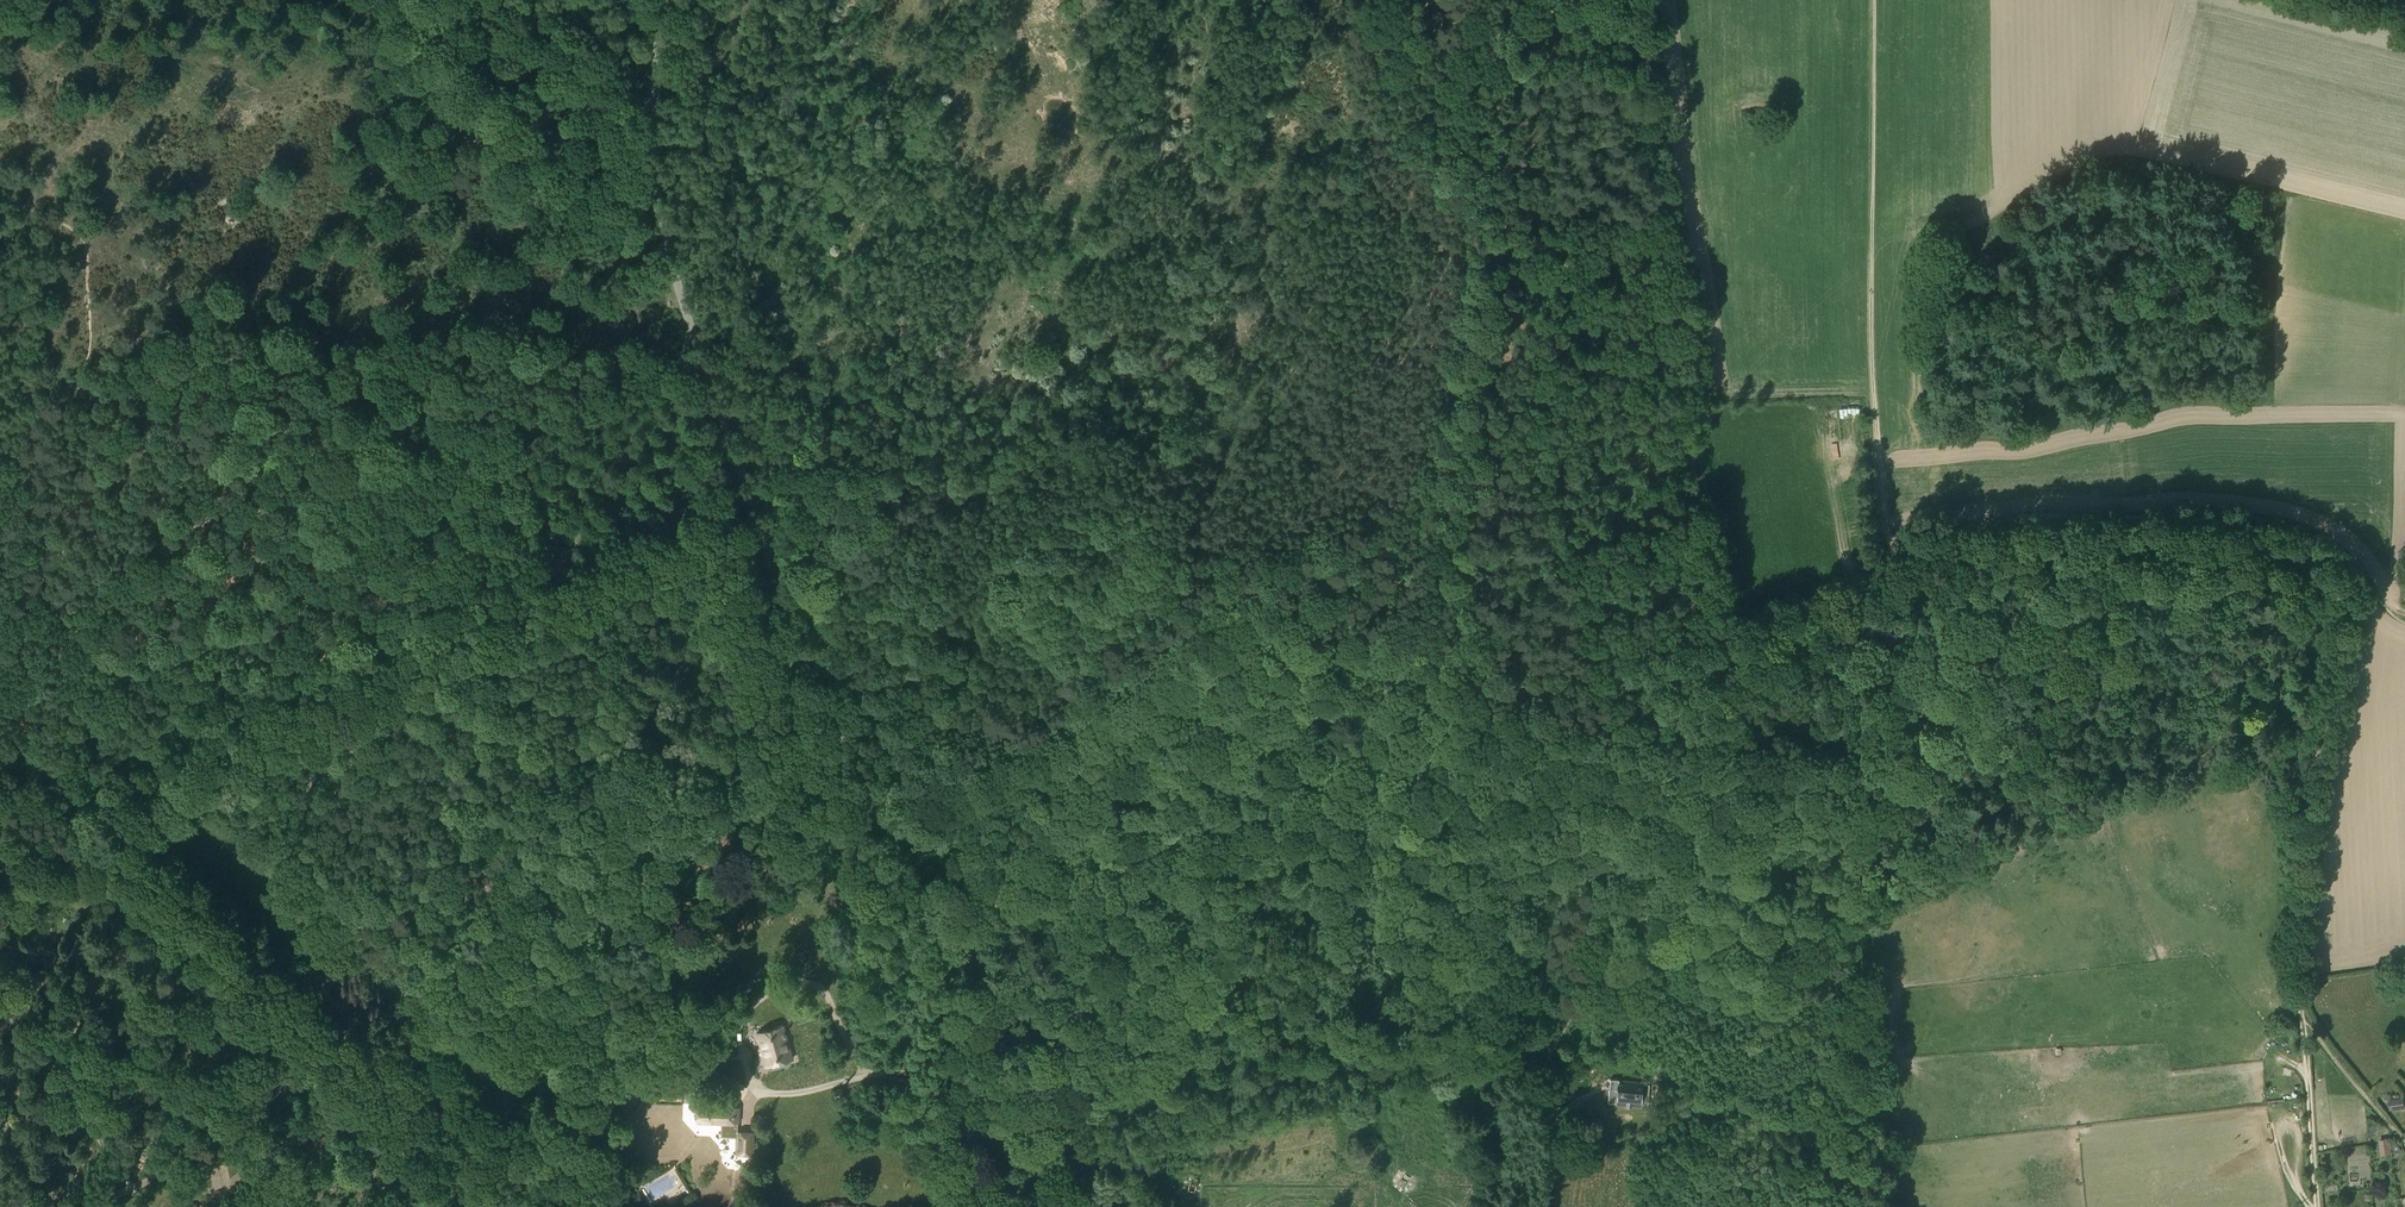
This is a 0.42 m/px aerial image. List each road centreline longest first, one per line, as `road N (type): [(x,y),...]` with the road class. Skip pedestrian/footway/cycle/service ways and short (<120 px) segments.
road 1 (track): [(1891,574),(1985,526),(2049,513),(2268,529),(2298,537),(2325,566),(2339,624),(2303,811),(2293,961),(2317,1206)]
road 2 (track): [(1738,631),(1721,607),(1707,553),(1658,177),(1599,0)]
road 3 (track): [(747,496),(672,268),(660,203),(656,54),(672,0)]
road 4 (track): [(878,817),(747,496)]
road 5 (track): [(998,1119),(960,1032),(925,903),(878,817)]
road 6 (track): [(1965,536),(1935,494),(1939,324),(1967,239)]
road 7 (track): [(1891,574),(1738,631)]
road 8 (track): [(2404,612),(2337,542),(2298,537)]
road 9 (track): [(1529,1079),(1548,1111),(1547,1206)]

